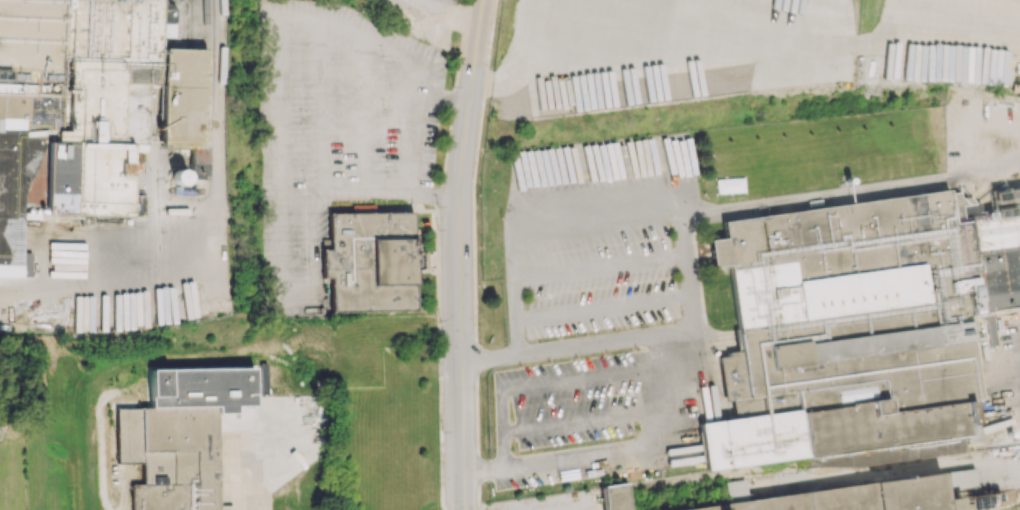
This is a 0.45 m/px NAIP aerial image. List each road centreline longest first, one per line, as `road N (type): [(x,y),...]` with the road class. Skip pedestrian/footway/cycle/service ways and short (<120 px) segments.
road 1 (tertiary): [(485,0),(459,224),(465,509)]

